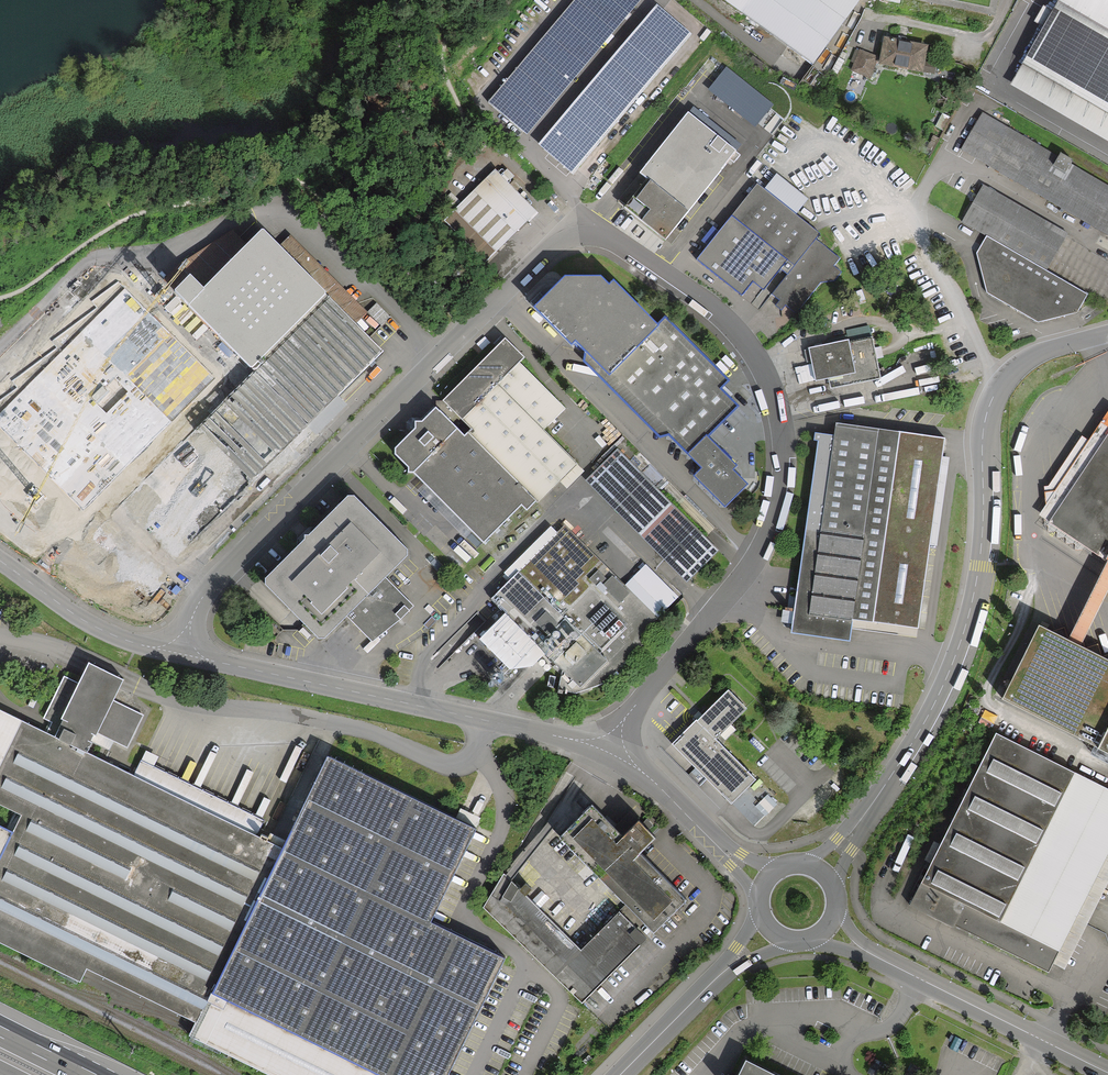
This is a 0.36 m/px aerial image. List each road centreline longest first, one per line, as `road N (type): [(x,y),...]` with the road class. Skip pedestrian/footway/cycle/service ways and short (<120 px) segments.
road 1 (unclassified): [(609,754),(624,721),(758,555),(784,473),(783,432),(765,367),(739,332),(666,268),(585,230),(557,239),(229,565),(202,597),(179,654)]
road 2 (track): [(0,299),(15,296),(120,222),(276,182),(308,187),(371,243),(390,247),(421,214),(462,129),(443,49),(472,0)]
road 3 (unclassified): [(821,875),(903,760),(951,668),(979,567),(984,431),(1000,382),(1031,356),(1107,333)]
road 4 (unclassified): [(179,654),(609,754)]
road 5 (secondary): [(827,926),(1107,1074)]
road 6 (secondary): [(622,1074),(769,929)]
road 7 (unclassified): [(609,754),(647,775),(766,883)]
road 8 (unclassified): [(0,561),(87,623),(179,654)]
road 9 (track): [(371,243),(466,330)]

